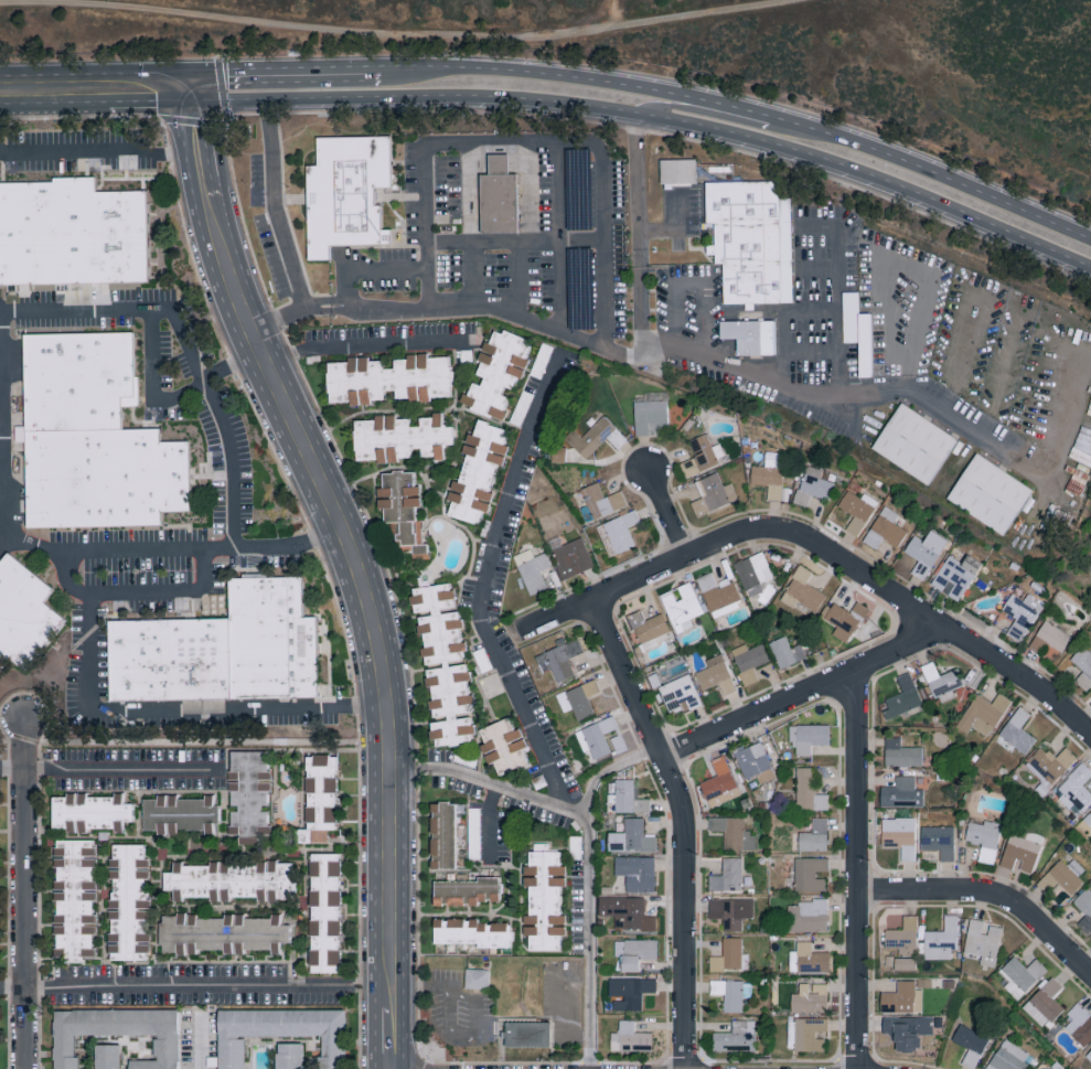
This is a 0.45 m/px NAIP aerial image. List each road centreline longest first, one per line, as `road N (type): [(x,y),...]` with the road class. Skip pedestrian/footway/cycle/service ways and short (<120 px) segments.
road 1 (tertiary): [(393,985),(393,747),(384,656),(366,585),(252,336),(215,232),(192,94)]
road 2 (tertiary): [(1090,239),(922,167),(772,116),(570,75),(383,68)]
road 3 (residential): [(687,1068),(685,811),(592,601)]
road 4 (tertiary): [(192,94),(224,107),(500,100),(632,117)]
road 5 (tertiary): [(685,127),(906,193),(1090,273)]
road 6 (residential): [(860,1068),(854,670)]
road 7 (residential): [(1090,734),(1029,682),(790,534)]
road 8 (residential): [(24,1068),(24,718)]
road 9 (residential): [(664,757),(946,629)]
road 10 (residential): [(518,635),(735,535),(790,534)]
road 11 (residential): [(1090,977),(997,894),(858,892)]
road 12 (tertiary): [(383,68),(223,76),(192,94)]
road 13 (tertiary): [(0,97),(192,94)]
road 14 (tertiary): [(793,122),(653,106),(632,117)]

